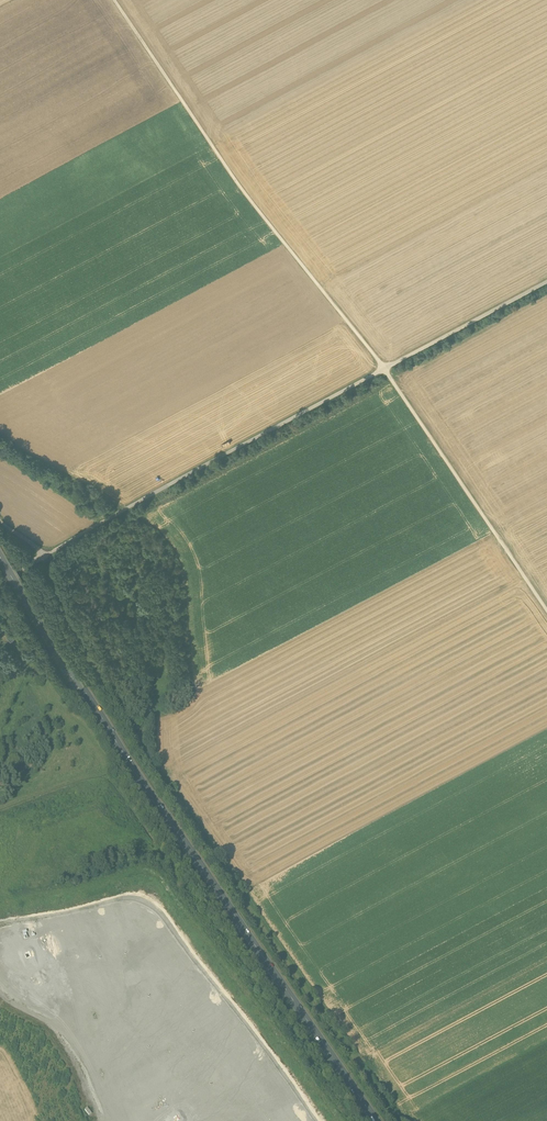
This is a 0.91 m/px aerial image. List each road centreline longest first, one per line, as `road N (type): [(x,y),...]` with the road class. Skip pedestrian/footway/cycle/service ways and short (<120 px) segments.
road 1 (track): [(113,0),(227,174),(385,368),(546,610)]
road 2 (track): [(396,1120),(82,654),(66,598),(43,555),(0,521)]
road 3 (primary): [(375,1120),(120,755),(0,563)]
road 4 (track): [(0,581),(546,282)]

